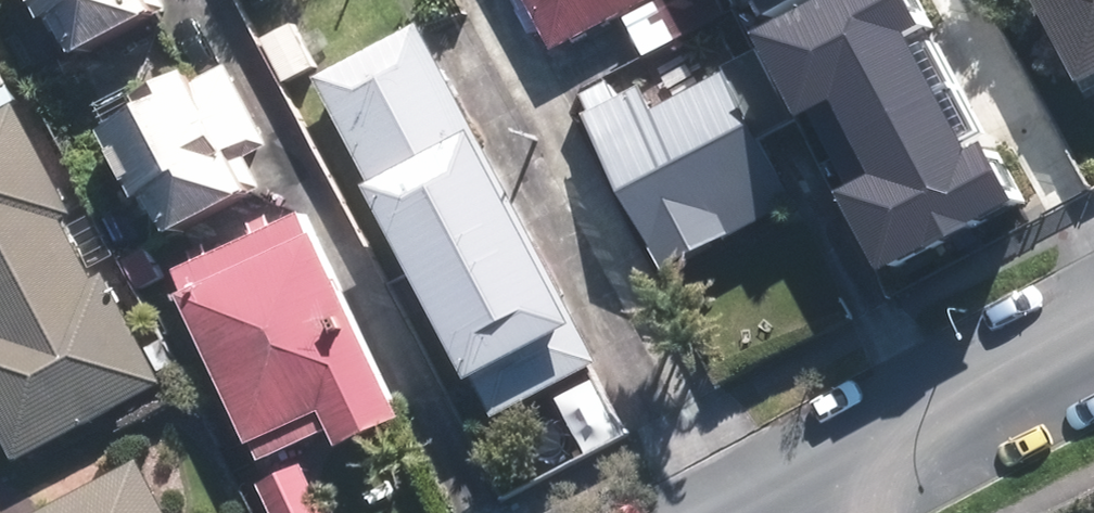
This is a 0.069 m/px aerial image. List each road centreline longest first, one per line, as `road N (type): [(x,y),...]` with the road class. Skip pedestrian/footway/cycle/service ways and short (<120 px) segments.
road 1 (residential): [(768,512),(1093,341)]

